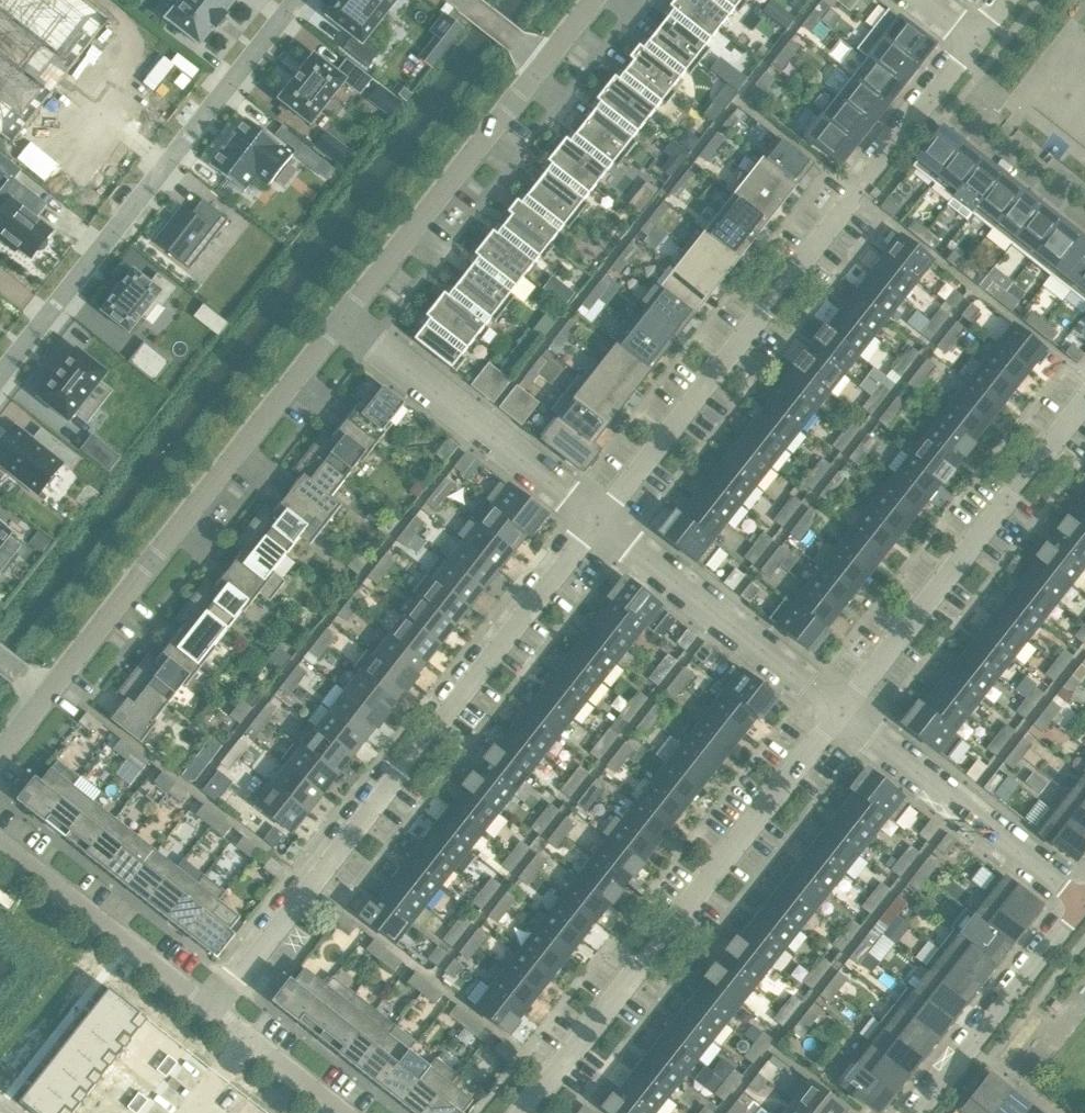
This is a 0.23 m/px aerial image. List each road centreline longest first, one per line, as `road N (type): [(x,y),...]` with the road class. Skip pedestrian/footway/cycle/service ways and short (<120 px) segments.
road 1 (residential): [(212,1008),(602,523)]
road 2 (residential): [(602,523),(980,41)]
road 3 (residential): [(530,1112),(843,715)]
road 4 (residential): [(52,697),(347,319)]
road 5 (residential): [(0,372),(294,0)]
road 6 (residential): [(843,715),(1084,403)]
road 7 (residential): [(602,523),(347,319)]
road 8 (residential): [(347,319),(547,63)]
road 9 (residential): [(1084,908),(843,715)]
road 10 (residential): [(843,715),(602,523)]
road 11 (residential): [(212,1008),(0,843)]
road 12 (residential): [(920,1112),(1084,908)]
road 13 (residential): [(344,1112),(212,1008)]

